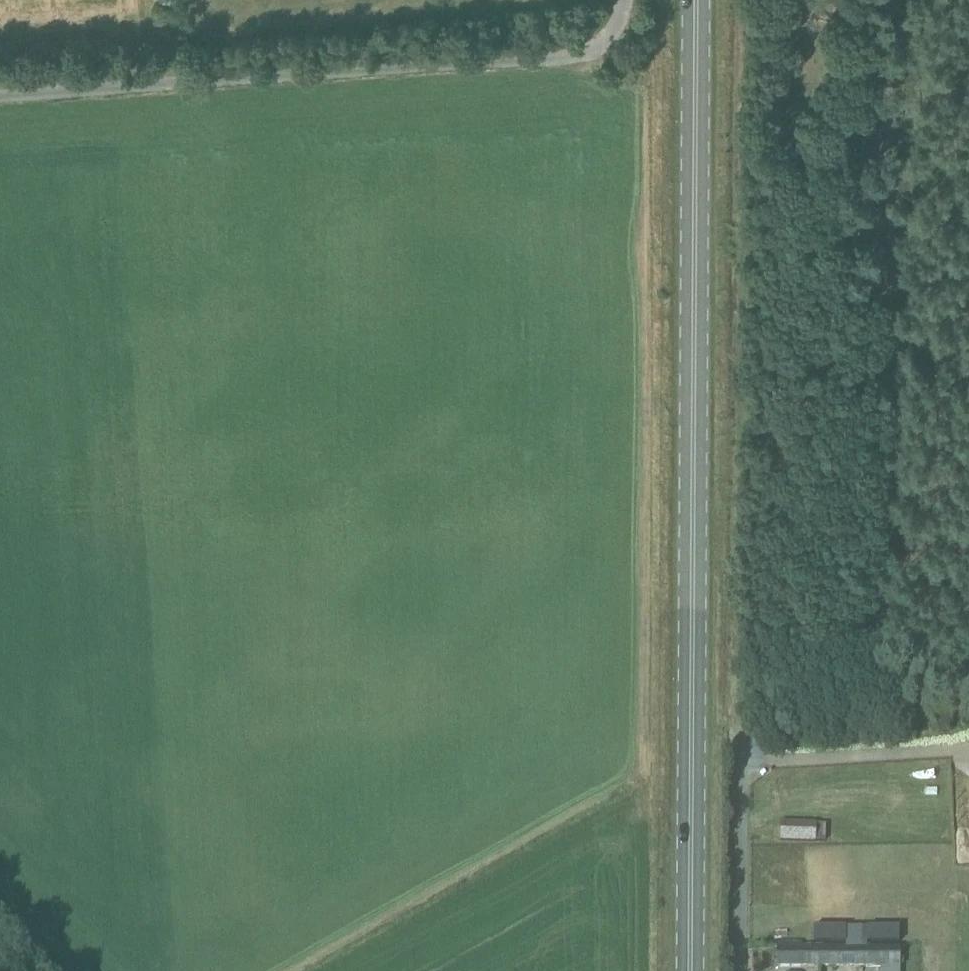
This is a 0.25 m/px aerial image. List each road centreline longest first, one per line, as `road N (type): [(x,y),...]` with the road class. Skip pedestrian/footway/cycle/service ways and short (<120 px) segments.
road 1 (primary): [(692,970),(697,0)]
road 2 (unclassified): [(0,96),(575,58),(618,36),(628,0)]
road 3 (unclassified): [(743,970),(744,765),(769,763)]

